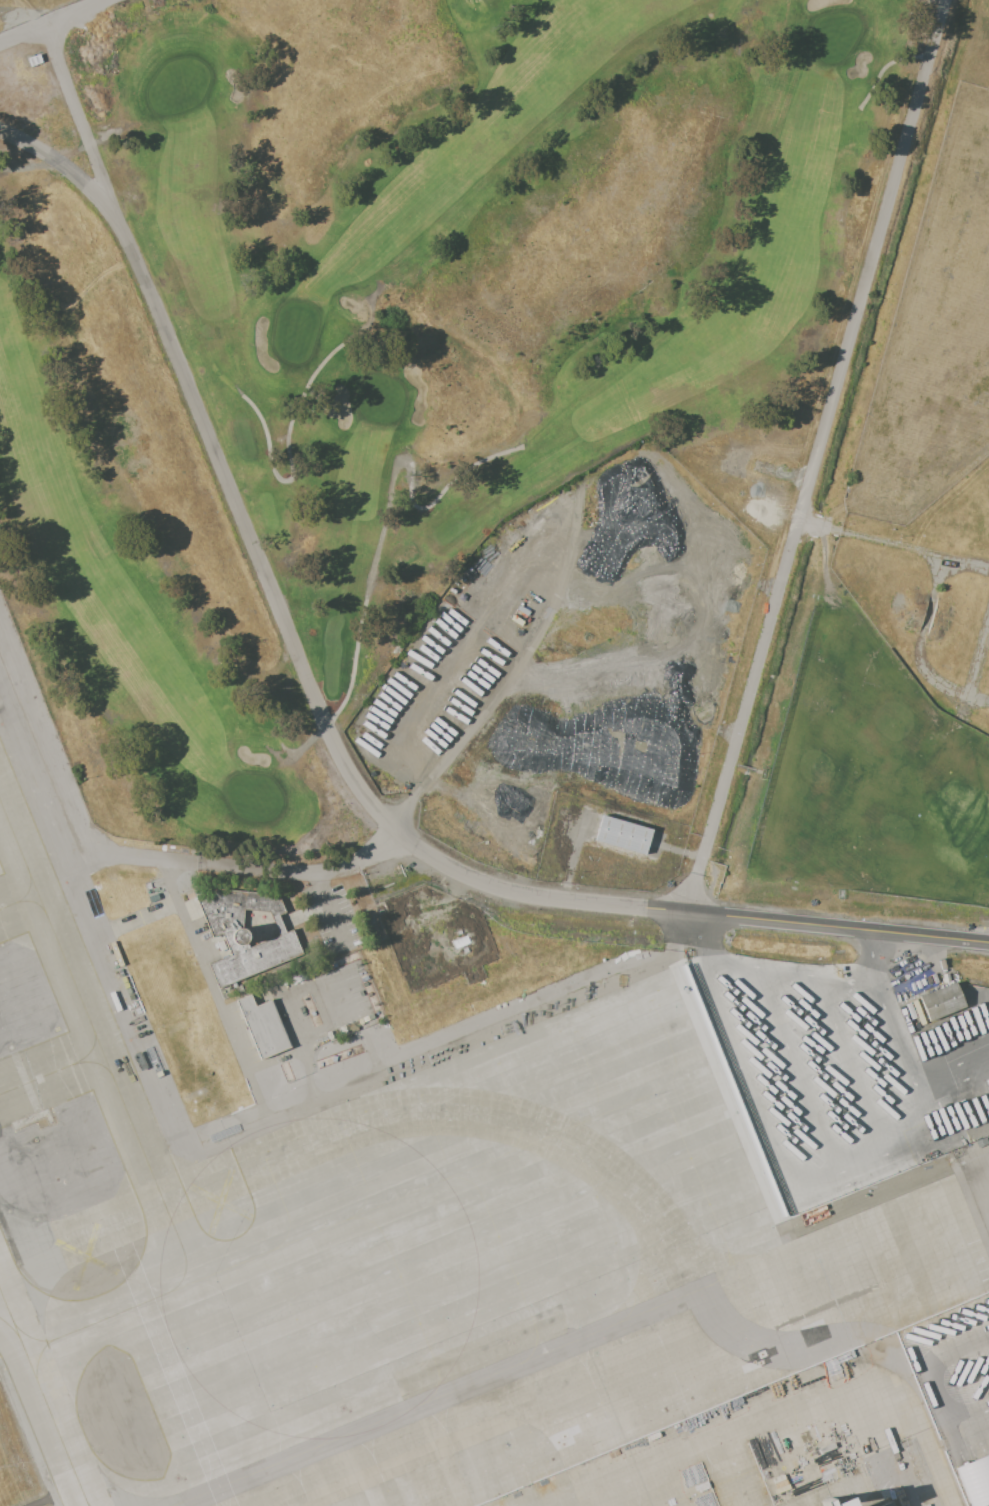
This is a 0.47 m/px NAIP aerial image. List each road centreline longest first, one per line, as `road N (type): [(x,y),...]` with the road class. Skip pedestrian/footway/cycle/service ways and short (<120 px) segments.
road 1 (residential): [(988,945),(689,913)]

